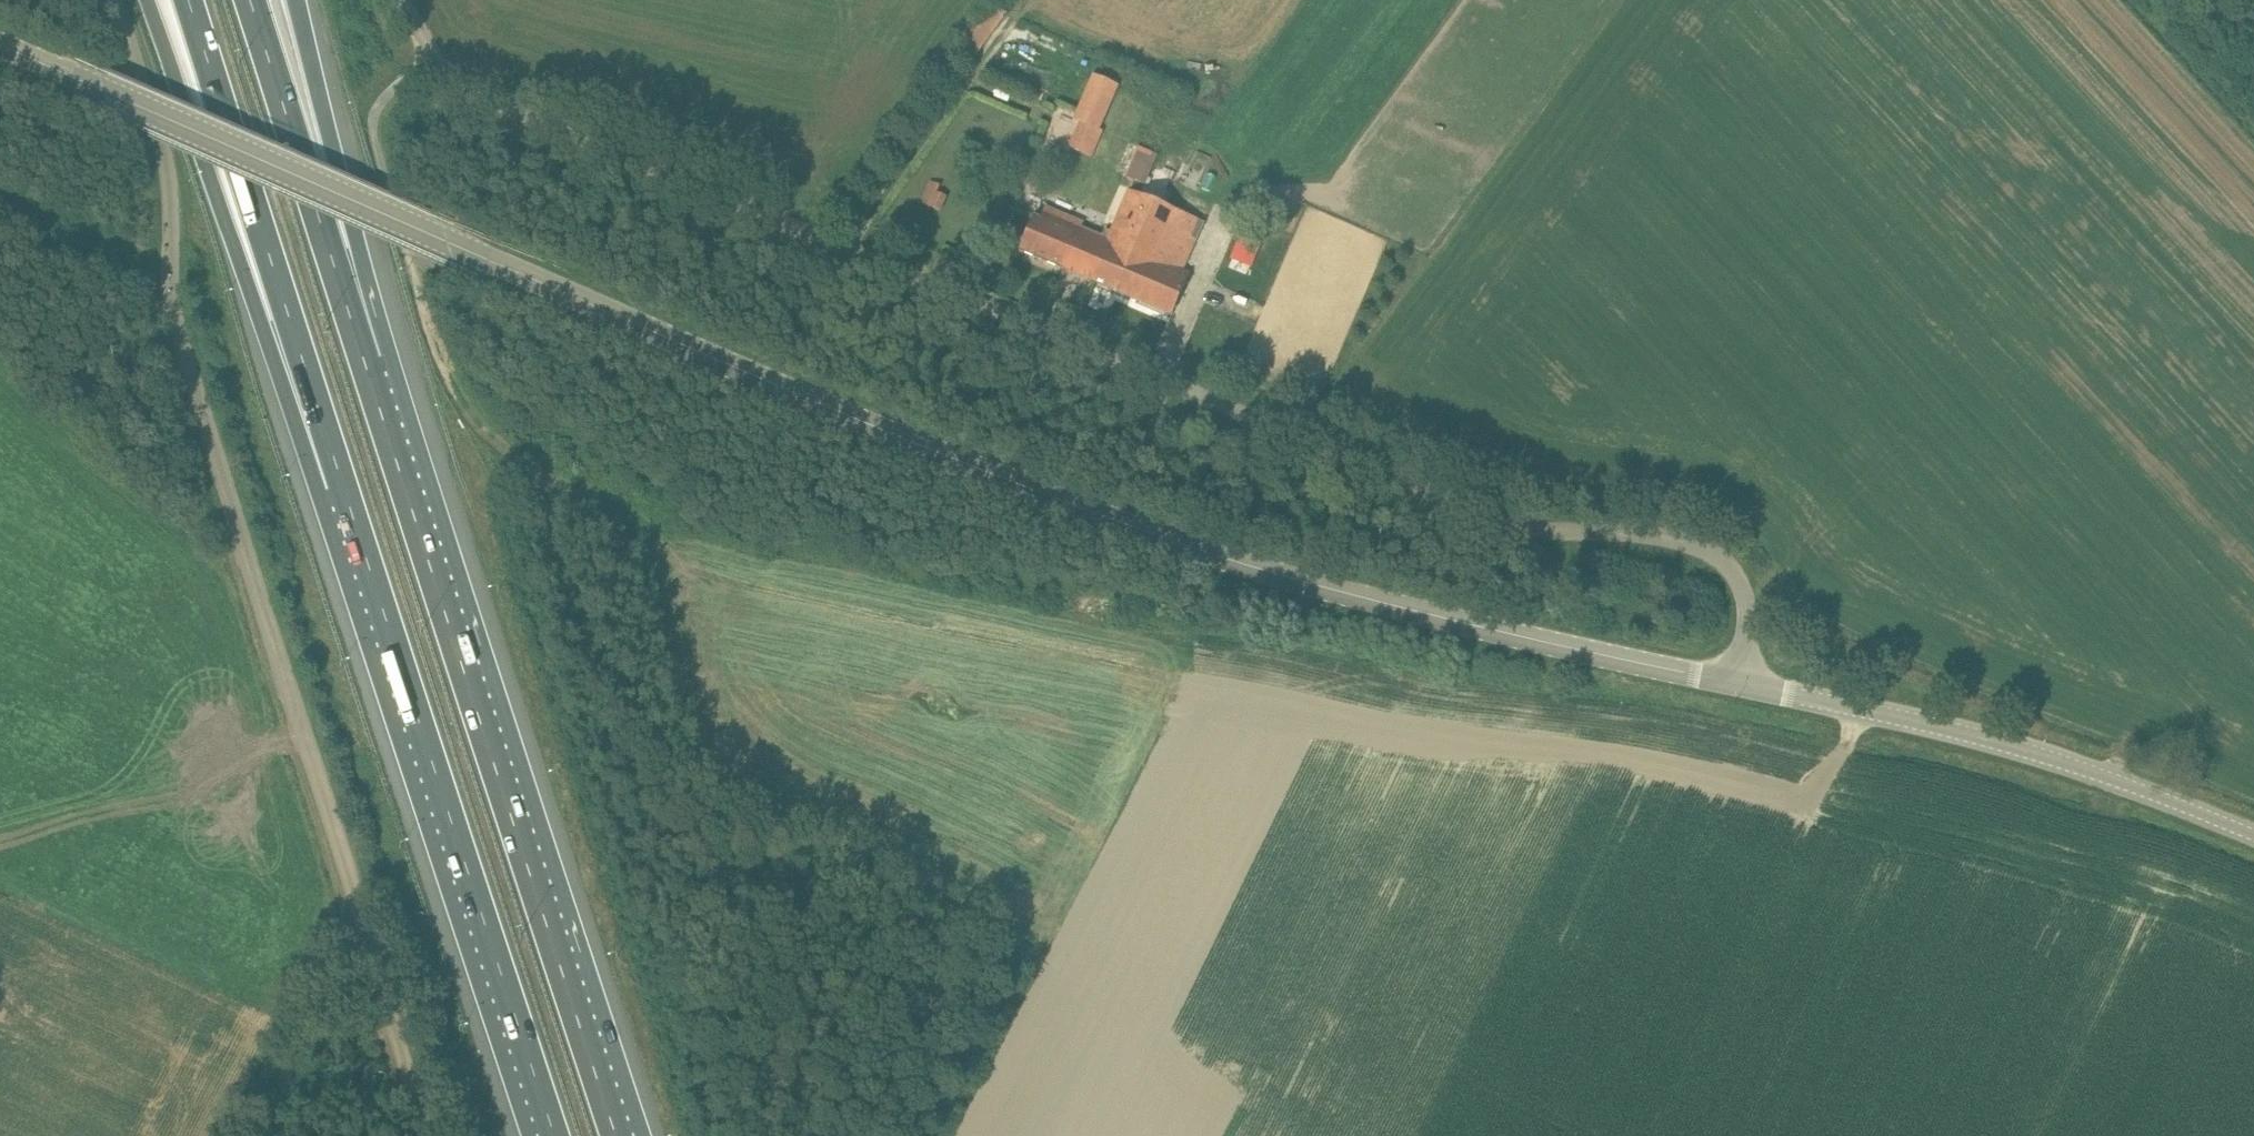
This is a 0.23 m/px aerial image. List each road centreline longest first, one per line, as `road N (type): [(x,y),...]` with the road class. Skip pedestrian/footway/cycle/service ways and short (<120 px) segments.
road 1 (unclassified): [(1753,677),(1402,600),(1122,518),(0,42)]
road 2 (unclassified): [(1753,677),(1753,608),(1734,559),(1712,539),(1546,531),(542,120),(494,99),(433,54)]
road 3 (unclassified): [(427,1135),(177,314),(165,149),(118,0)]
road 4 (motorway): [(618,1135),(365,363)]
road 5 (motorway): [(345,493),(554,1135)]
road 6 (motorway): [(148,0),(259,320),(345,493)]
road 7 (unclassified): [(2253,831),(2021,744),(1753,677)]
road 8 (motorway): [(191,0),(345,493)]
road 9 (motorway): [(365,363),(252,0)]
road 10 (motorway): [(365,363),(334,160),(295,0)]
road 11 (unclassified): [(433,54),(379,123),(422,284)]

